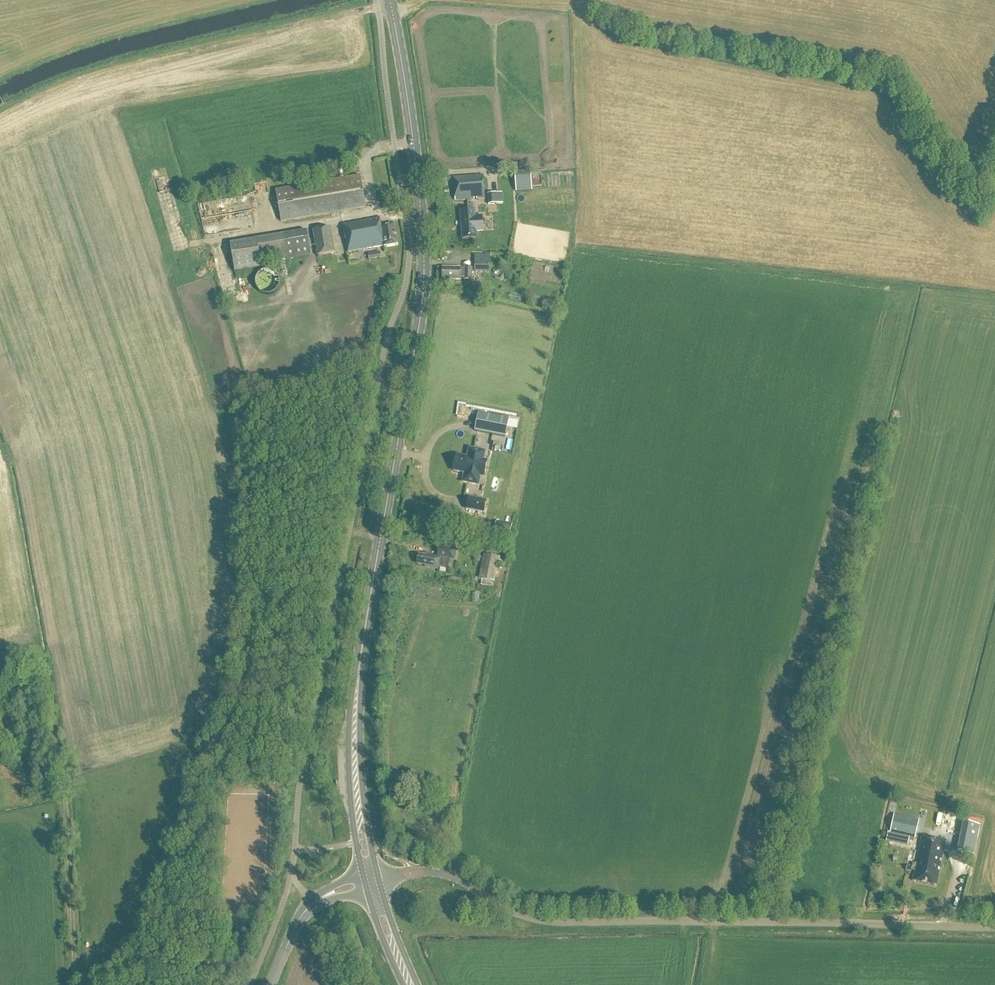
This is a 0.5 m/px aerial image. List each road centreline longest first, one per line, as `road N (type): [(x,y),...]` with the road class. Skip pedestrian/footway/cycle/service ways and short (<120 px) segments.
road 1 (primary): [(359,667),(424,273),(389,0)]
road 2 (unclassified): [(994,927),(559,923),(506,909),(438,873),(379,880)]
road 3 (track): [(73,984),(63,802),(36,654),(0,653)]
road 4 (primary): [(379,880),(361,771),(359,667)]
road 5 (primary): [(359,667),(349,770),(364,876)]

